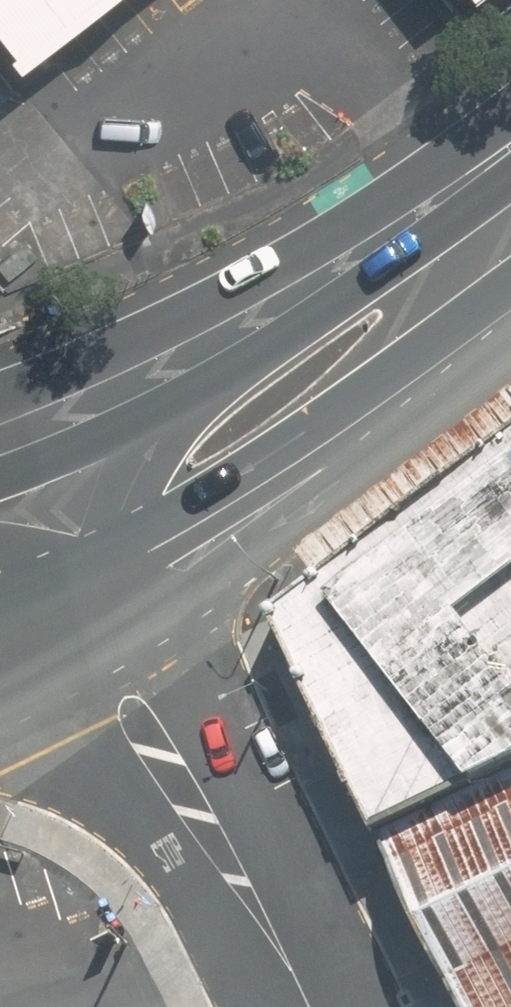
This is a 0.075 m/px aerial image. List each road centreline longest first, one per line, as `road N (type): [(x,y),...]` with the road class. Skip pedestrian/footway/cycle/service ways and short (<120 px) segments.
road 1 (primary): [(0,397),(153,331),(510,112)]
road 2 (unclassified): [(172,626),(366,973),(367,1006)]
road 3 (unclassified): [(248,1006),(167,845),(73,739)]
road 4 (secondary): [(71,572),(129,471),(282,339)]
road 5 (secondary): [(0,484),(282,339)]
road 6 (secondary): [(282,339),(510,154)]
road 7 (secondary): [(323,449),(71,572)]
road 8 (secondary): [(510,305),(323,449)]
road 9 (primary): [(323,449),(172,626)]

